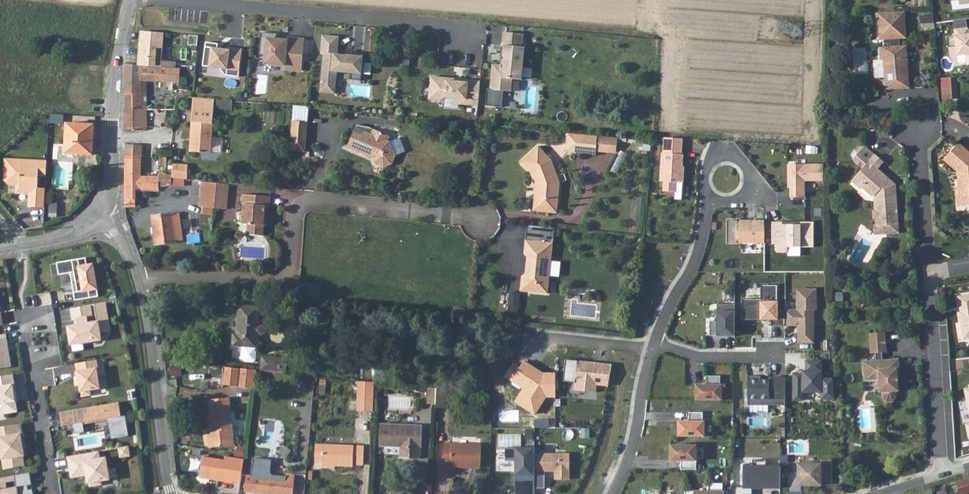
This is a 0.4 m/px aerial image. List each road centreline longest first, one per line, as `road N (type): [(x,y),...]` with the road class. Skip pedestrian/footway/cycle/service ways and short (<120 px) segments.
road 1 (residential): [(142,278),(286,284),(295,200),(476,219)]
road 2 (residential): [(166,0),(462,27),(461,46)]
road 3 (residential): [(142,278),(172,493)]
road 4 (residential): [(130,0),(114,74),(104,210)]
road 5 (residential): [(945,476),(931,277)]
road 6 (residential): [(35,317),(32,375),(53,493)]
road 7 (residential): [(654,343),(694,264),(714,198)]
road 8 (residential): [(931,277),(916,131)]
road 9 (residential): [(611,493),(631,449),(650,353)]
road 10 (residential): [(714,198),(742,196),(746,168),(720,158),(705,172),(707,191)]

